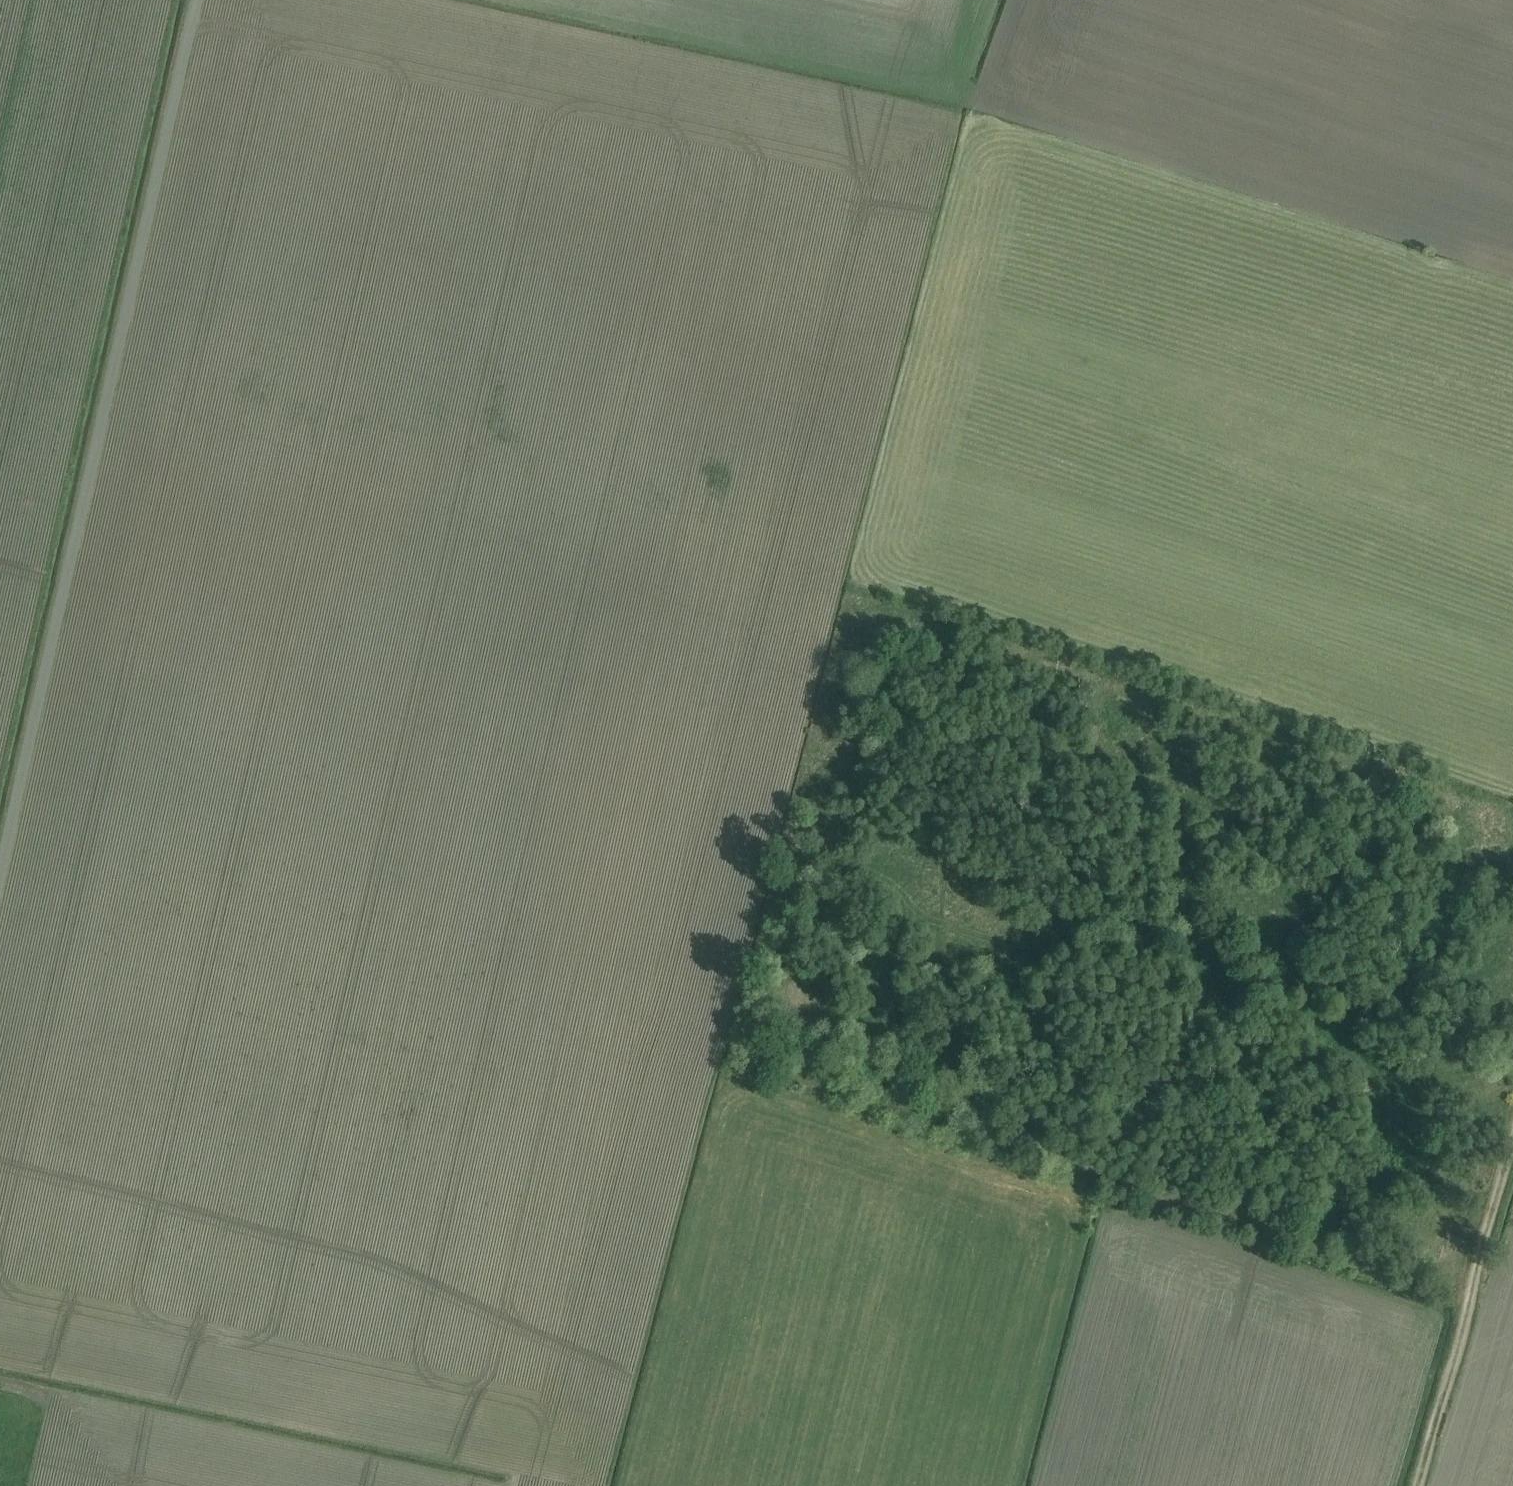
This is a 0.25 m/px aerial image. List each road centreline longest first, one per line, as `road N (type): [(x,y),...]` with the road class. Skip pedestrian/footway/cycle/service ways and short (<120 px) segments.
road 1 (unclassified): [(0,870),(196,0)]
road 2 (track): [(1413,1485),(1512,1134)]

